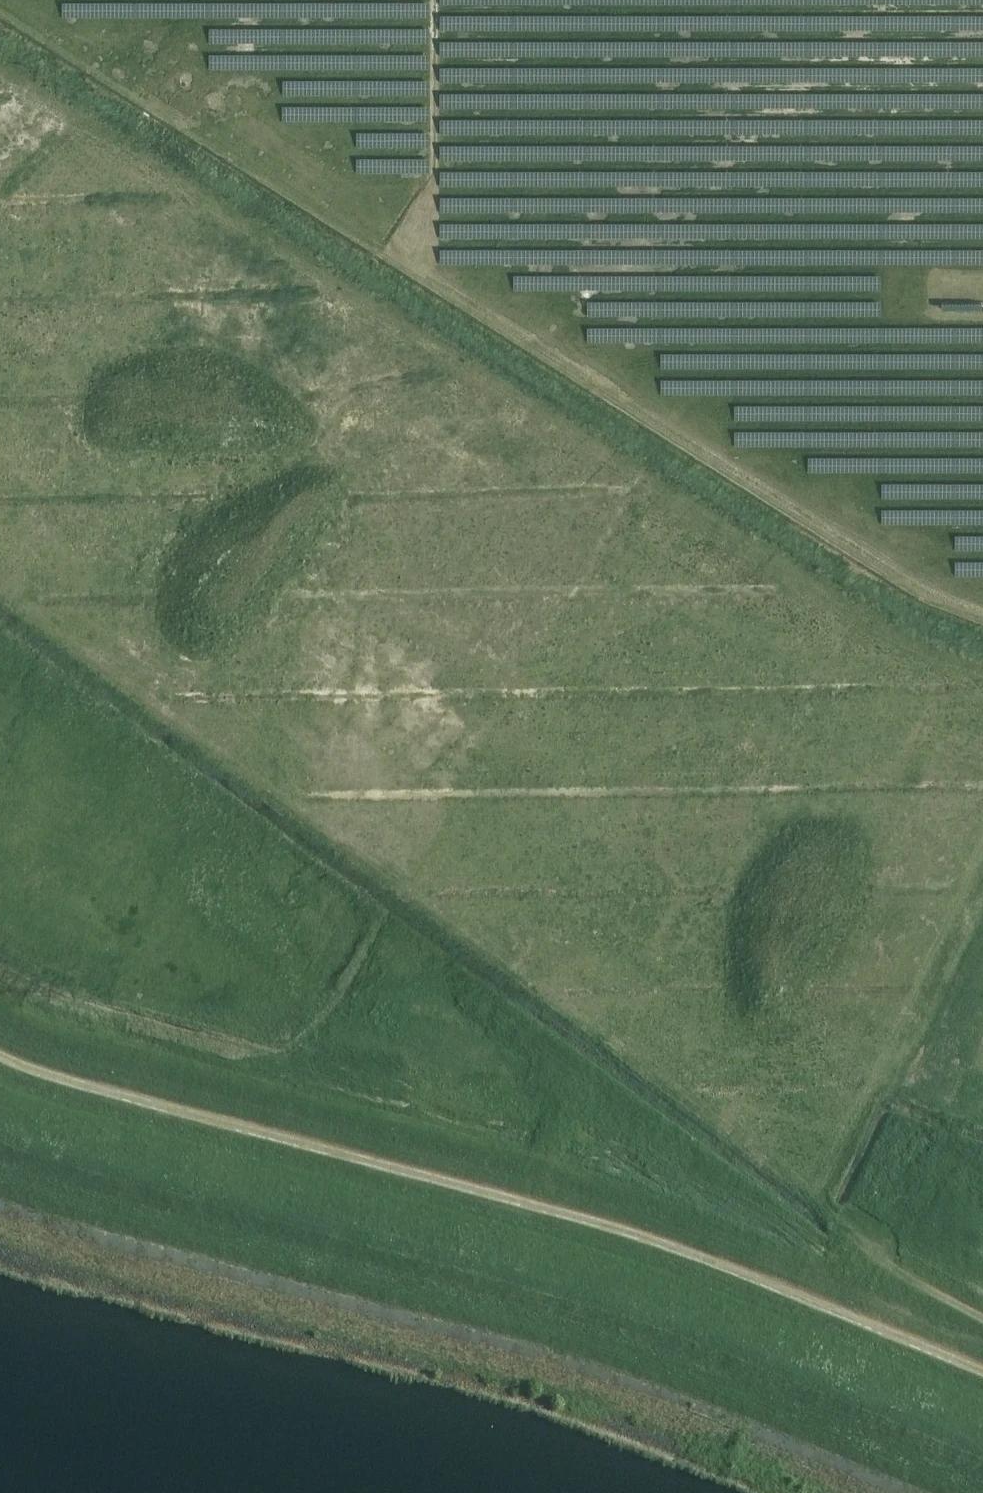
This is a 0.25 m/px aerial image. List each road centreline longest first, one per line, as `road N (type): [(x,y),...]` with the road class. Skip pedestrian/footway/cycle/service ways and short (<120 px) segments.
road 1 (track): [(0,1057),(63,1081),(629,1233),(982,1370)]
road 2 (track): [(982,1323),(880,1258),(824,1209)]

